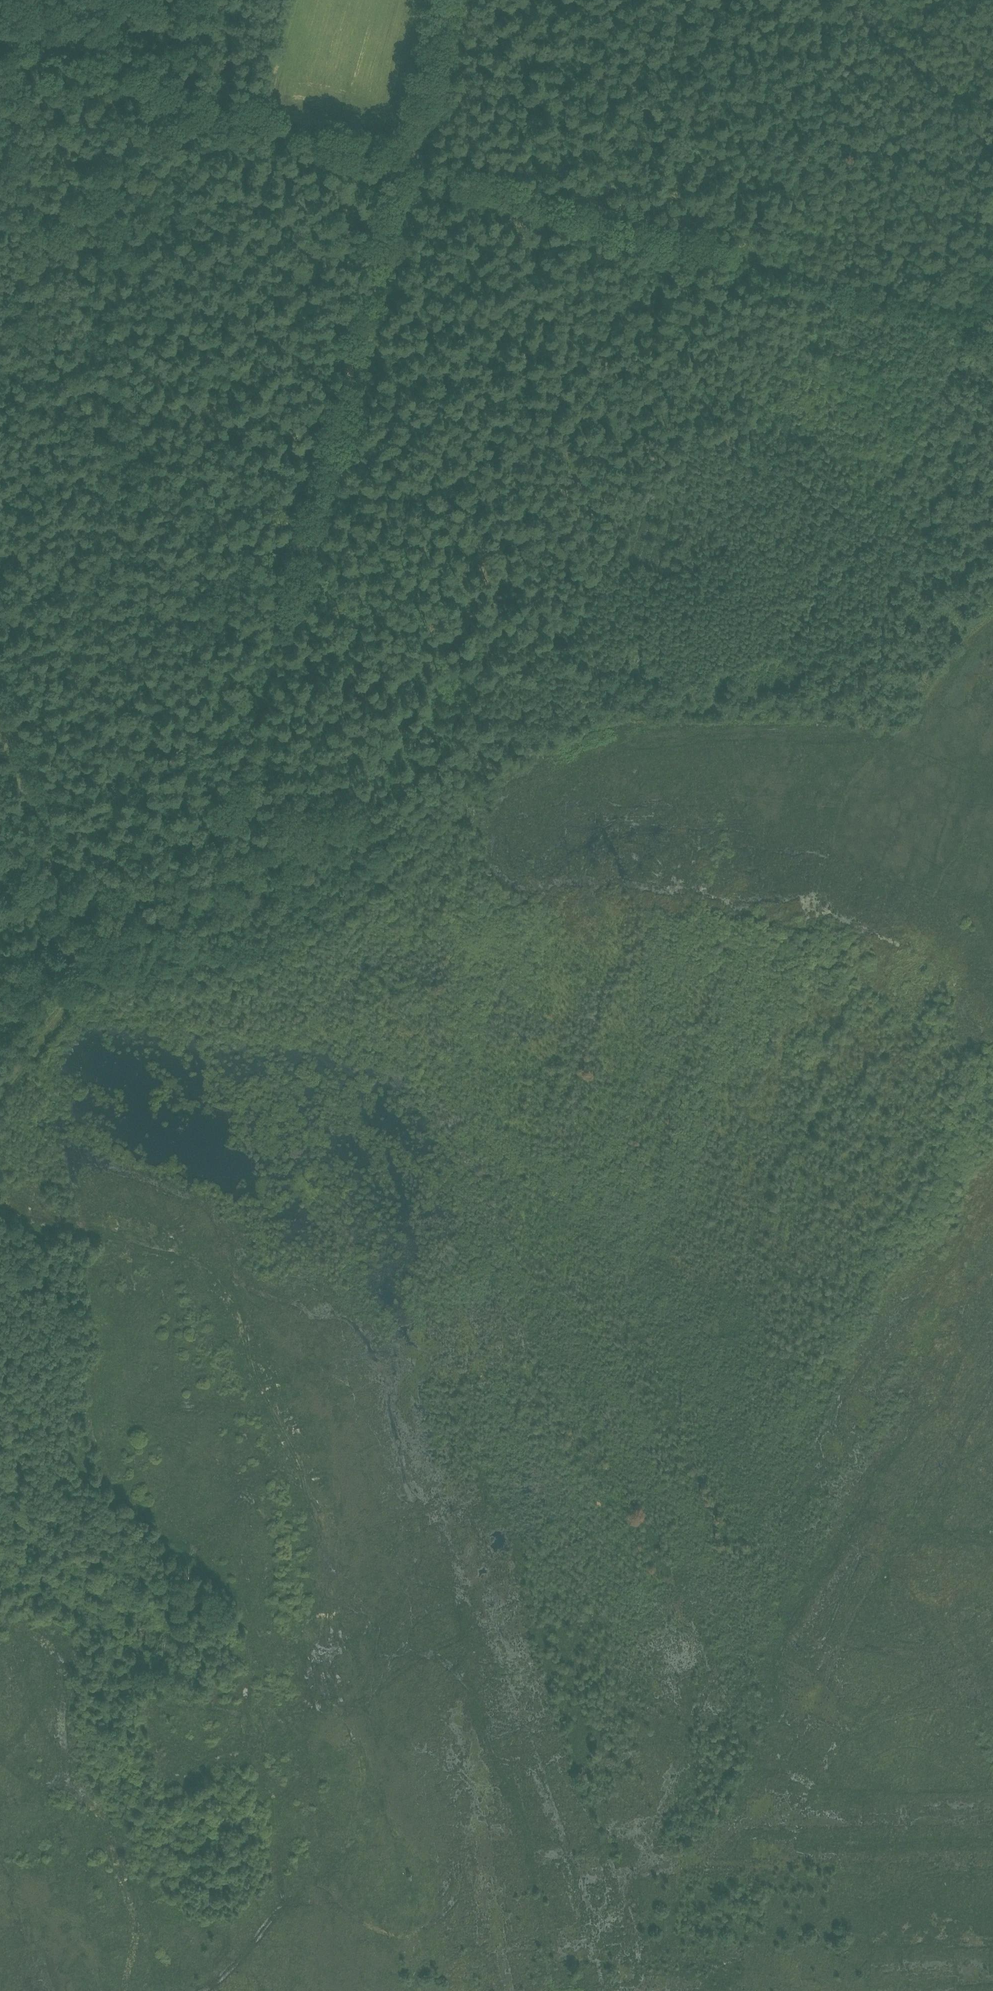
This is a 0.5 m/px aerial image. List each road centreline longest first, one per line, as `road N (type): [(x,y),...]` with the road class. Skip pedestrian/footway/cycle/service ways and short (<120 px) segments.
road 1 (track): [(421,167),(0,32)]
road 2 (track): [(421,167),(462,0)]

